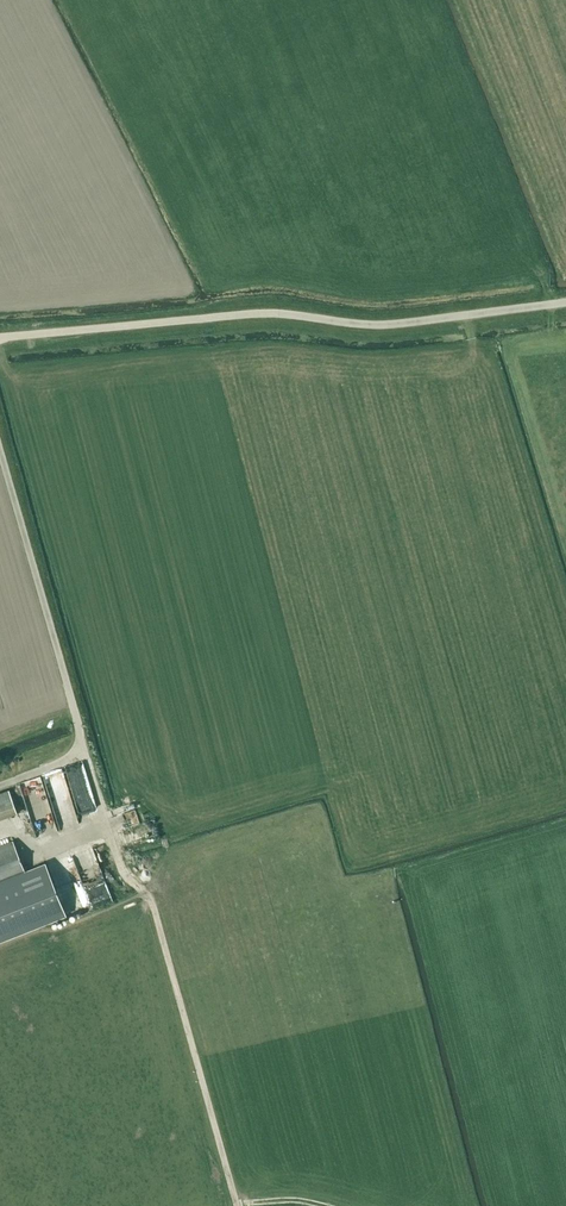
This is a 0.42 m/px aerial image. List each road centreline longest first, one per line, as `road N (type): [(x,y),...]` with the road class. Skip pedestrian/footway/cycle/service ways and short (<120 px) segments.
road 1 (unclassified): [(0,337),(272,314),(388,327),(565,300)]
road 2 (unclassified): [(76,714),(0,444)]

